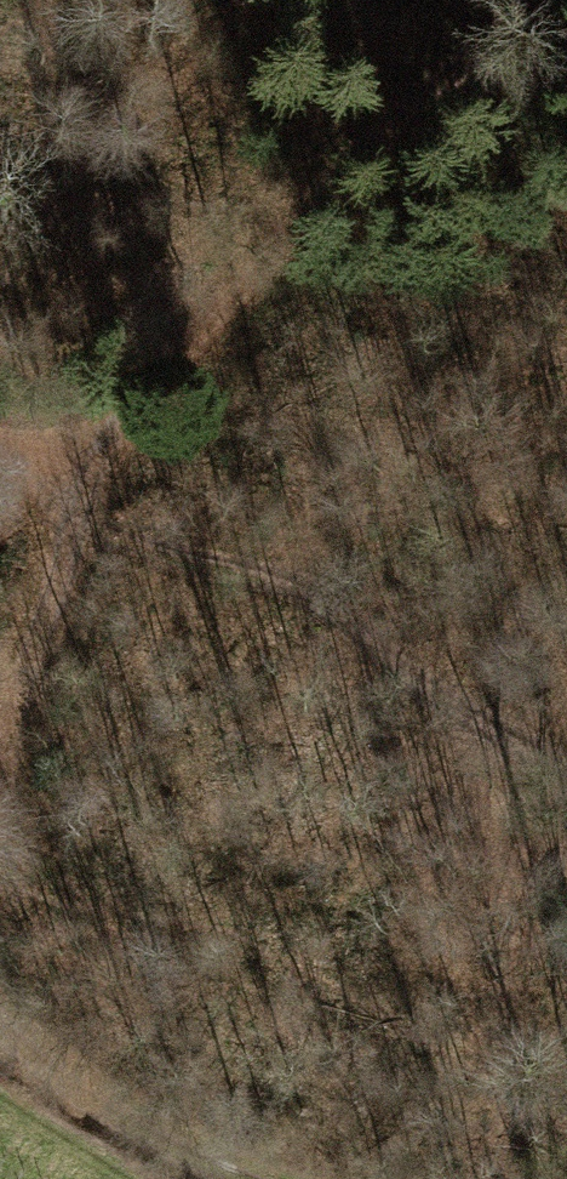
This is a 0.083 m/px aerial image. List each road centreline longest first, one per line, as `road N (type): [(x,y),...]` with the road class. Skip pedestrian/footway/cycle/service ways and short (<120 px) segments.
road 1 (track): [(0,802),(93,478),(263,258),(522,0)]
road 2 (track): [(0,1053),(210,1178)]

